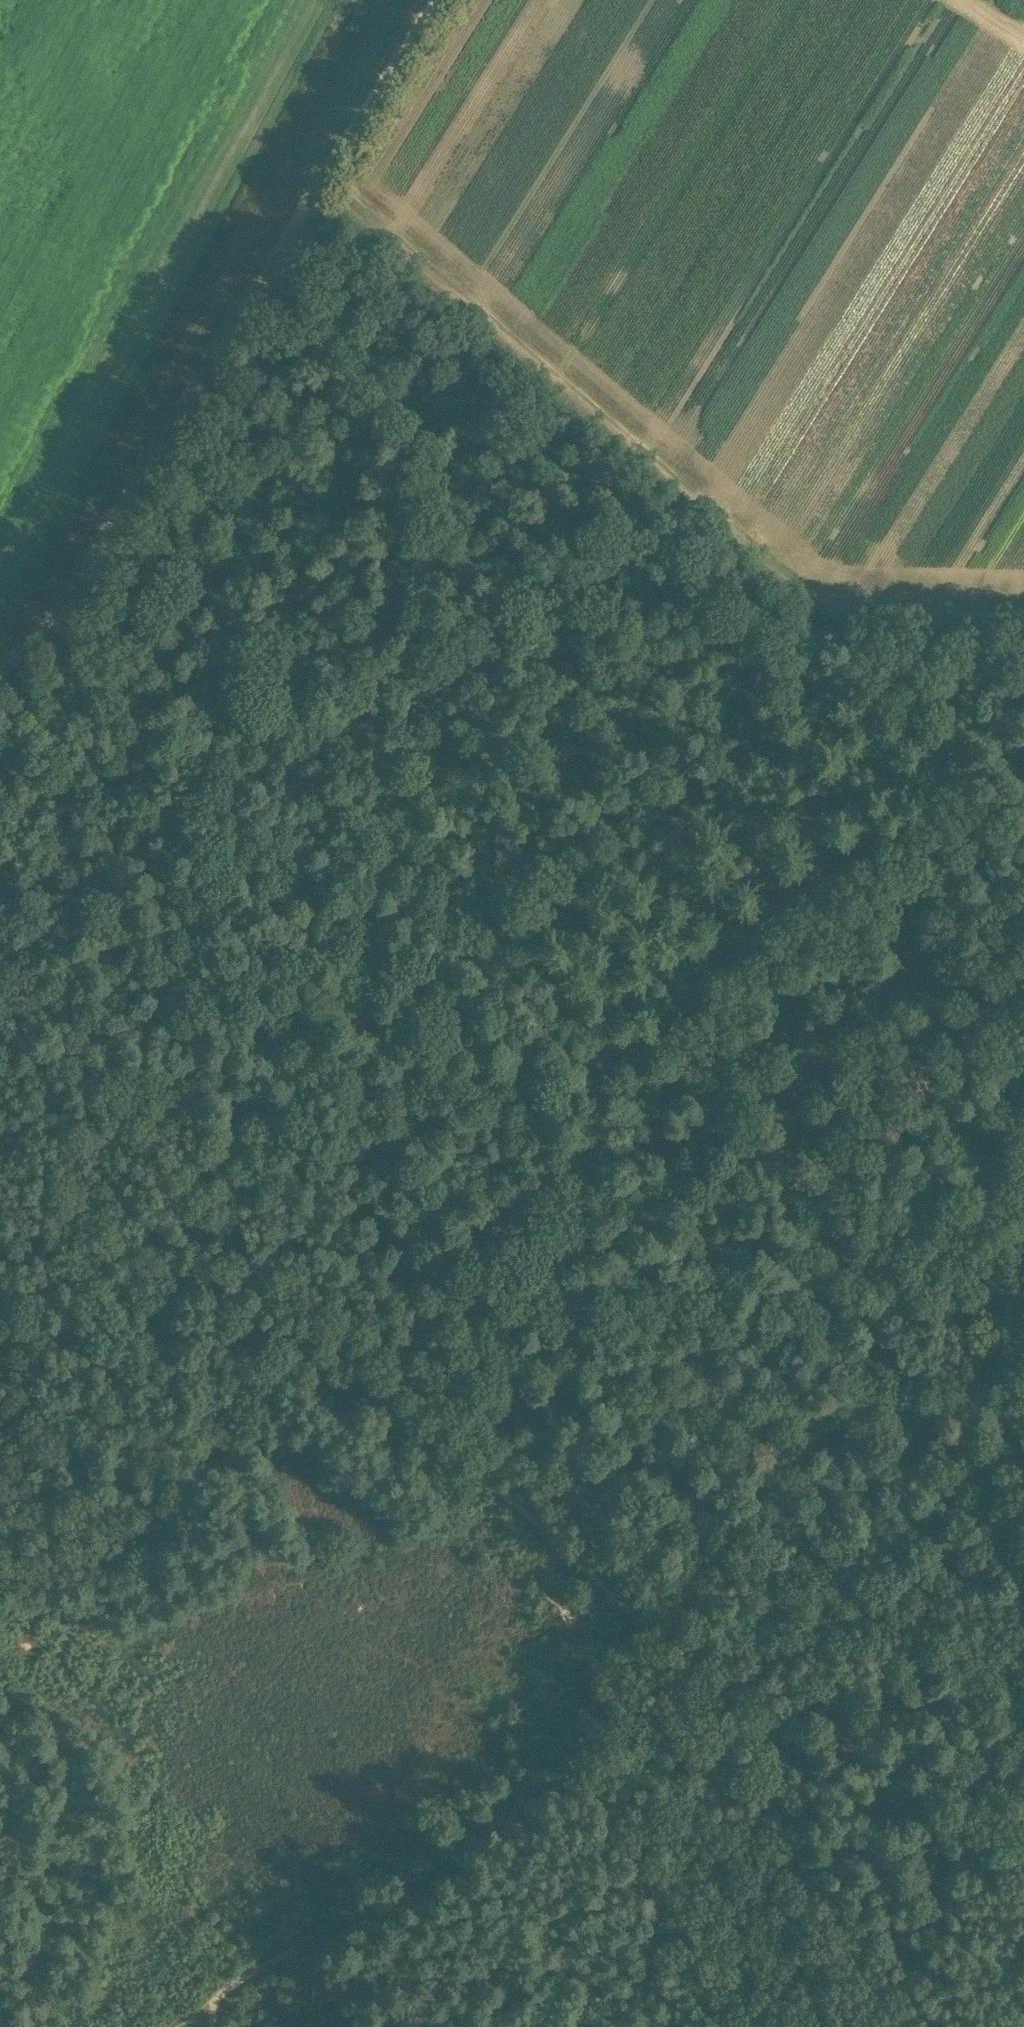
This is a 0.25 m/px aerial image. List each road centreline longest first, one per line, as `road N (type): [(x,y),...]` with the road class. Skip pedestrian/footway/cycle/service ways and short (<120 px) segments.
road 1 (track): [(0,948),(220,1219),(563,1546),(724,1683)]
road 2 (track): [(0,674),(63,614),(443,0)]
road 3 (track): [(724,1683),(598,1773),(214,2013)]
road 4 (track): [(1023,816),(823,650),(794,614)]

